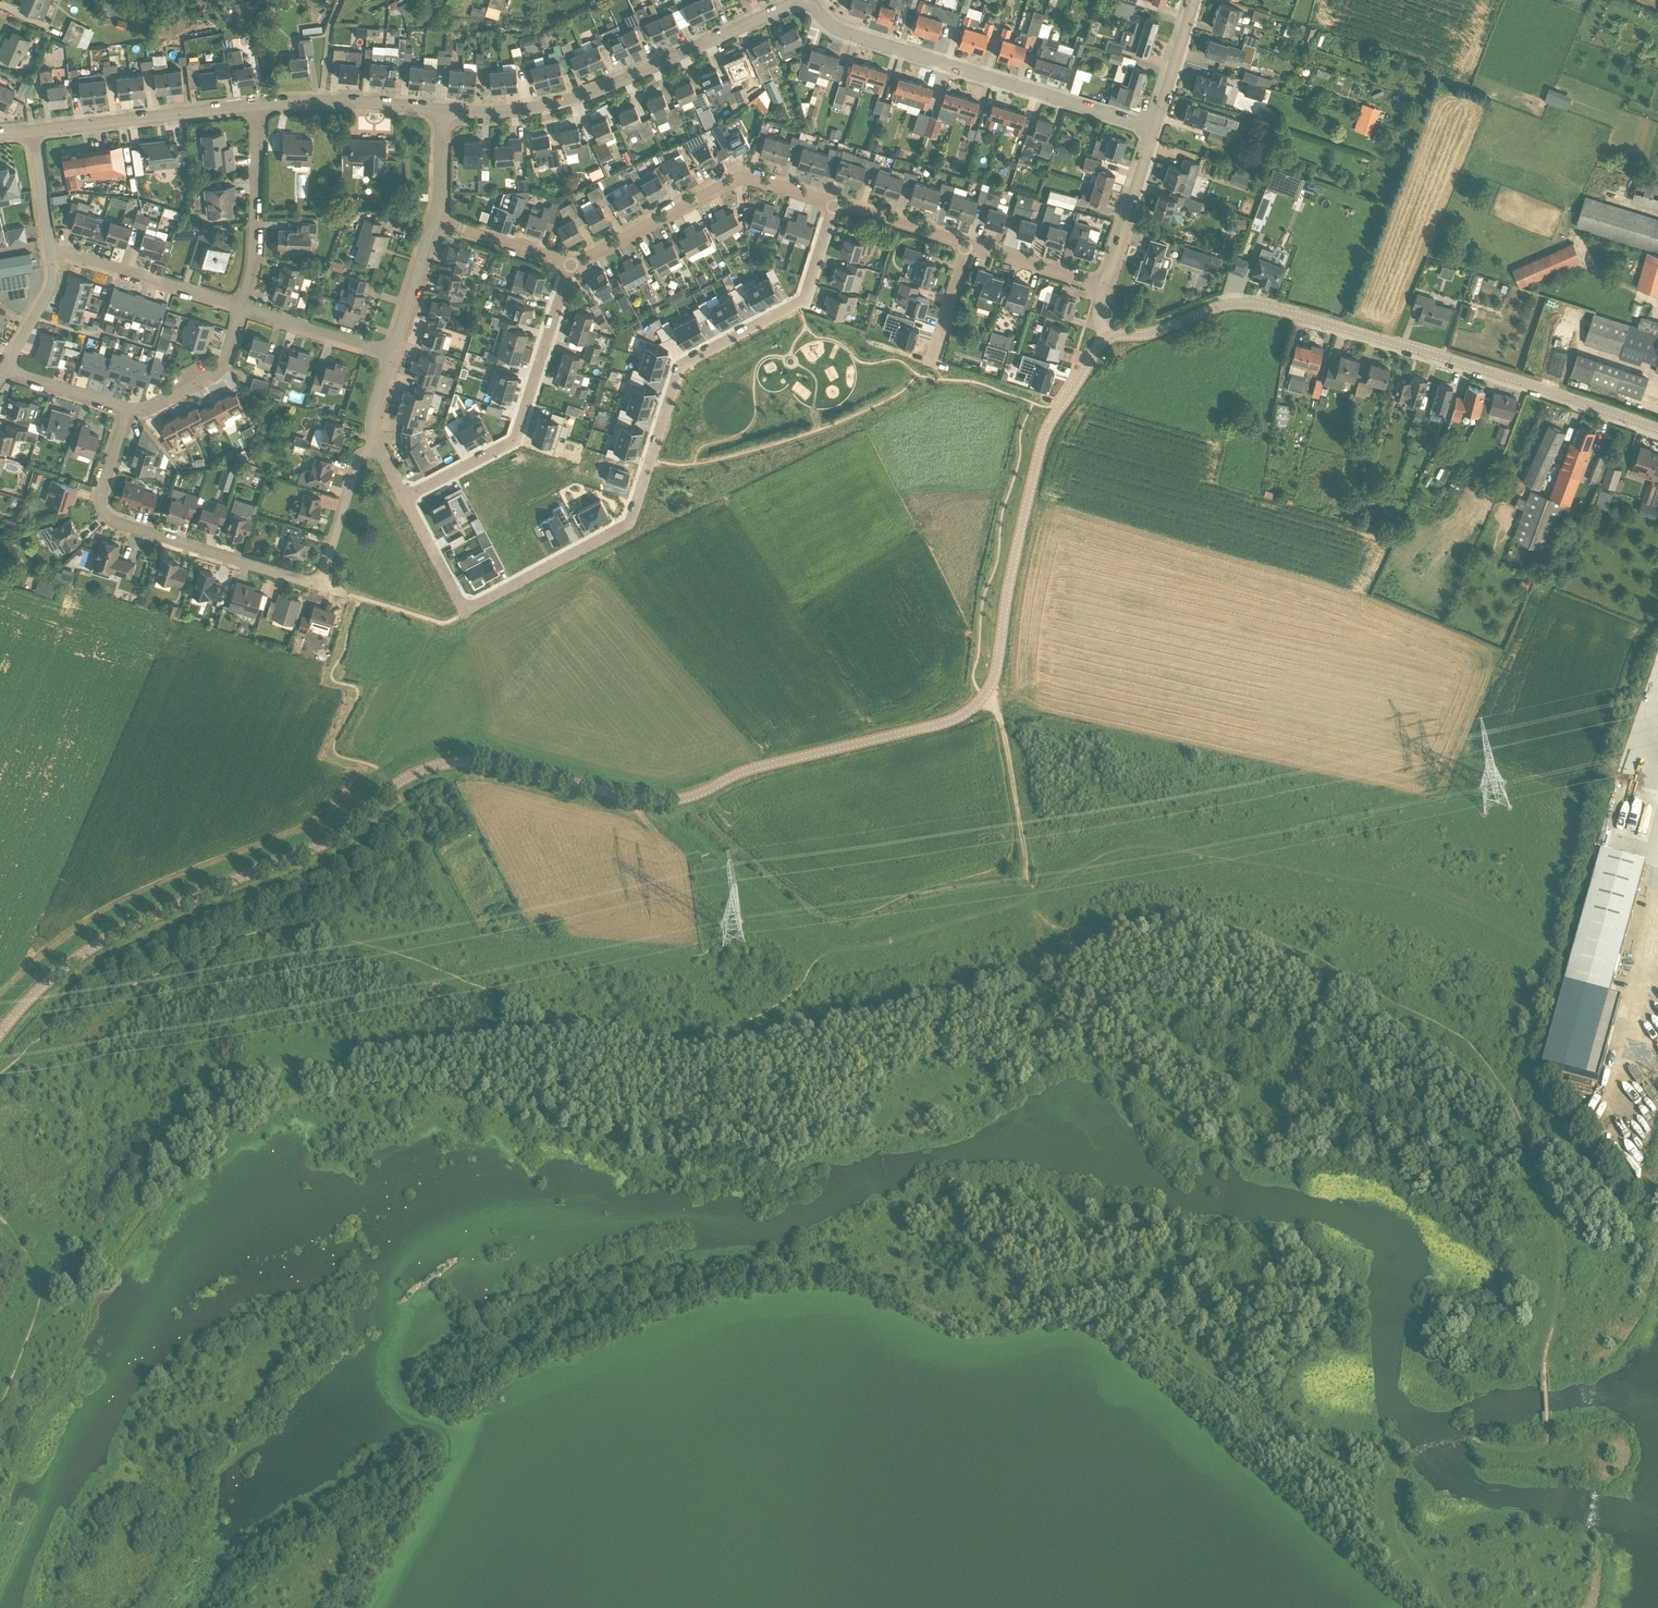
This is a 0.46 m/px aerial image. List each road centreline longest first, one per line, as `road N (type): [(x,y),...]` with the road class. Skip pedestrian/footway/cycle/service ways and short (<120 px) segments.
road 1 (unclassified): [(0,1034),(95,945),(334,839),(393,787),(436,766),(501,764),(661,801),(689,798),(750,770),(956,719),(995,677),(1044,435),(1107,339)]
road 2 (residential): [(407,499),(464,611),(632,522),(682,364),(803,300),(833,205)]
road 3 (residential): [(1657,428),(1264,308),(1215,310),(1172,328),(1107,339)]
road 4 (unclassified): [(800,0),(564,105),(442,112)]
road 5 (unclassified): [(1154,129),(844,35),(807,0)]
road 6 (unclassified): [(321,584),(111,529),(100,510),(128,411)]
road 7 (residential): [(407,499),(513,441),(570,267)]
road 8 (residential): [(833,205),(748,180),(731,182),(570,267)]
road 9 (unclassified): [(255,105),(34,132)]
road 10 (unclassified): [(255,105),(241,309)]
road 11 (unclassified): [(241,309),(51,247)]
road 12 (track): [(985,694),(1006,738),(1027,885)]
road 13 (unclassified): [(442,112),(255,105)]
road 14 (unclassified): [(241,309),(216,371),(151,408),(128,411)]
road 15 (residential): [(1105,286),(1154,129)]
road 16 (unclassified): [(390,354),(241,309)]
road 17 (unclassified): [(321,584),(347,491),(376,444)]
road 18 (residential): [(1105,286),(965,245)]
road 19 (residential): [(570,267),(432,221)]
road 20 (residential): [(390,354),(432,221)]
road 21 (residential): [(965,245),(833,205)]
road 22 (residential): [(1154,129),(1193,0)]
road 23 (unclassified): [(128,411),(4,366)]
road 24 (unclassified): [(4,366),(47,294),(51,247)]

